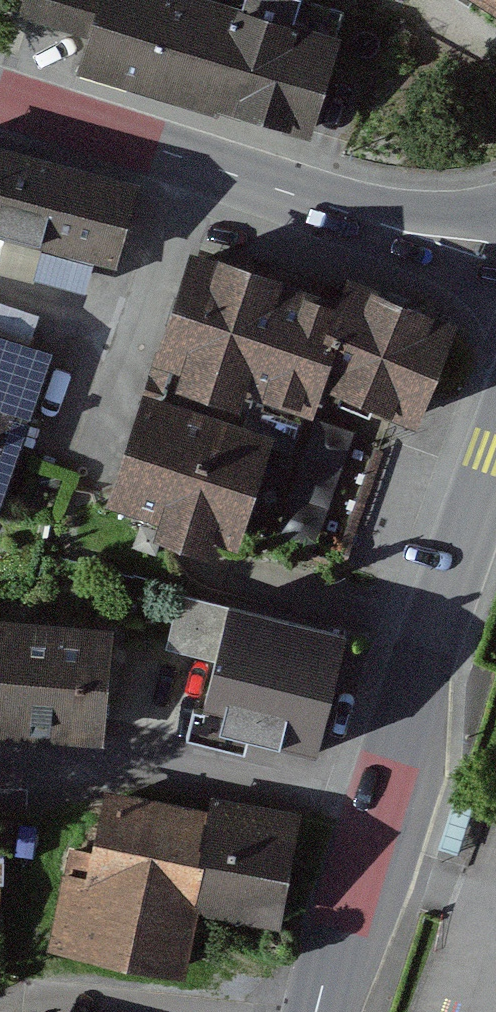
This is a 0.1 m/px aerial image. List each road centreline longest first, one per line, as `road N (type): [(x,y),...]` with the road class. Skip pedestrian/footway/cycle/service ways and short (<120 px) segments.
road 1 (tertiary): [(318,1011),(495,455)]
road 2 (tertiary): [(0,92),(495,254)]

